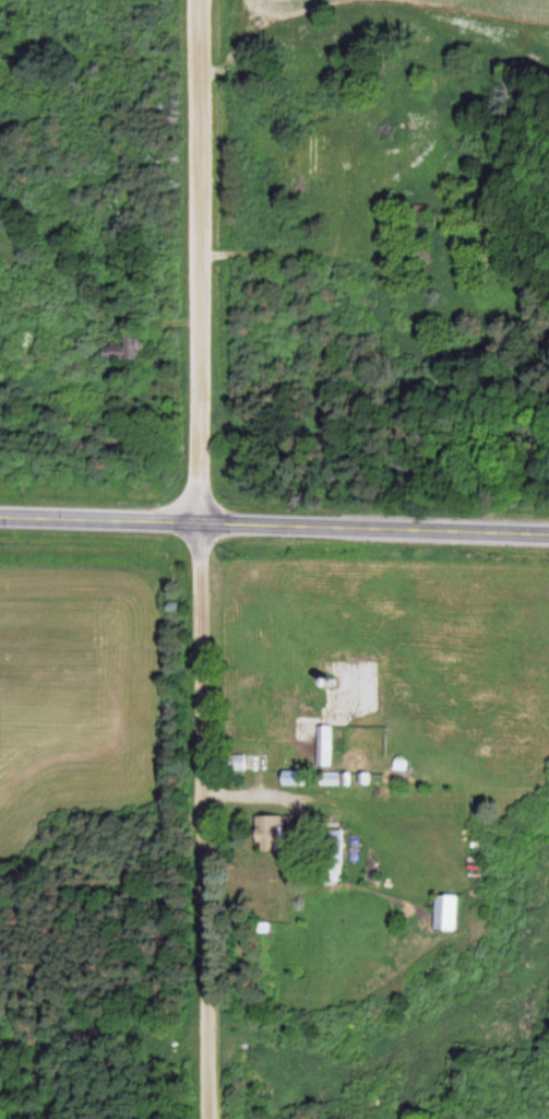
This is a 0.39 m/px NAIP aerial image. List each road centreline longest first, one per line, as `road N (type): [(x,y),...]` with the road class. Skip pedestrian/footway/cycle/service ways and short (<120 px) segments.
road 1 (residential): [(215,1118),(198,0)]
road 2 (tertiary): [(0,510),(548,528)]

